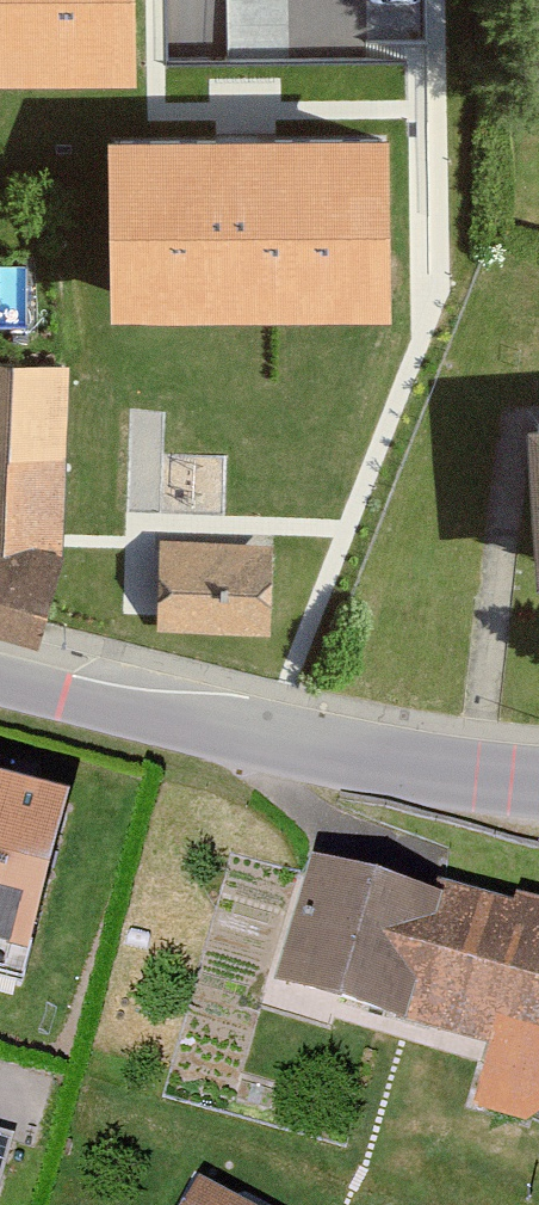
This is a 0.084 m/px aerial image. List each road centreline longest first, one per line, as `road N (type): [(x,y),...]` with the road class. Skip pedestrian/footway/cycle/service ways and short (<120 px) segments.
road 1 (tertiary): [(538,783),(375,760),(0,665)]

